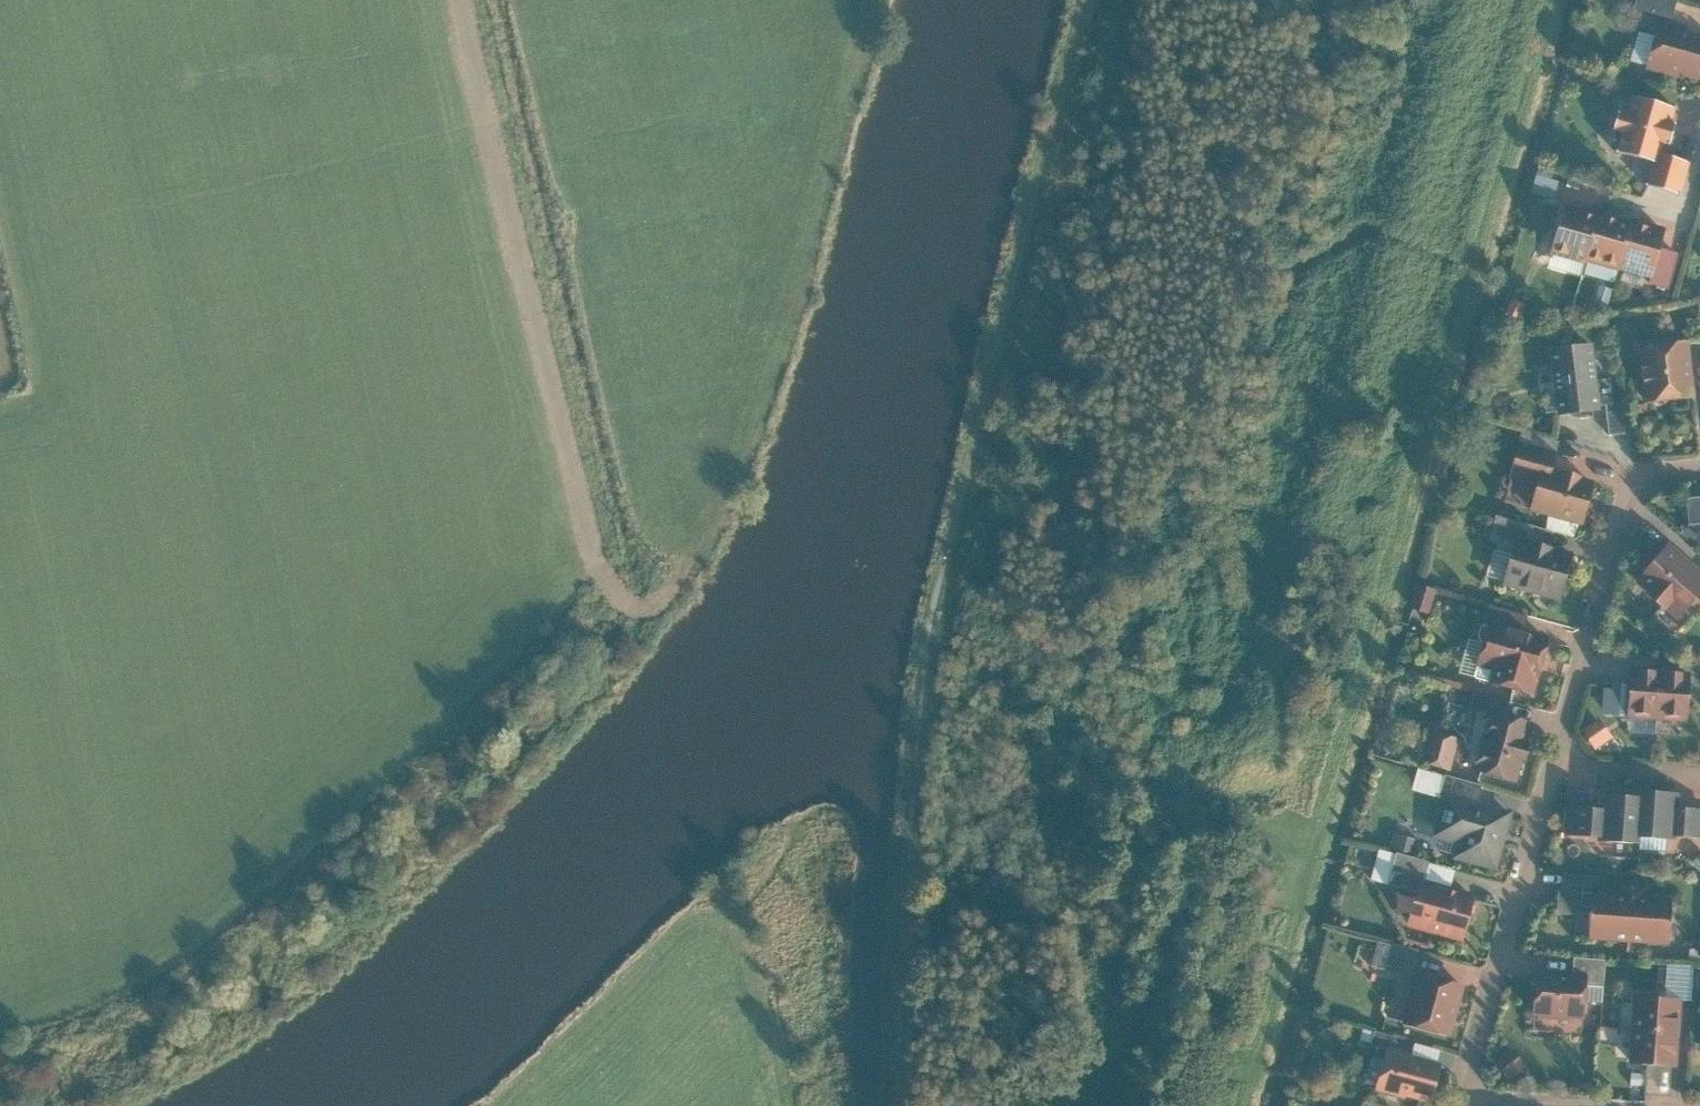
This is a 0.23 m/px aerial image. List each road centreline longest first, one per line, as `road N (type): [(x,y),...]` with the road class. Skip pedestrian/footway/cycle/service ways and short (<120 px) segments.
road 1 (residential): [(1465,1099),(1558,761)]
road 2 (residential): [(1558,761),(1623,516),(1644,482),(1699,470)]
road 3 (residential): [(1699,773),(1558,761)]

